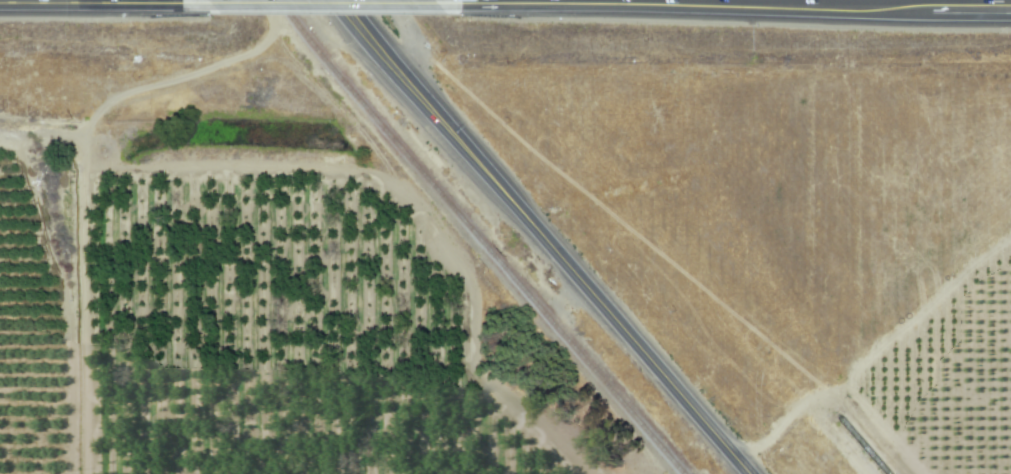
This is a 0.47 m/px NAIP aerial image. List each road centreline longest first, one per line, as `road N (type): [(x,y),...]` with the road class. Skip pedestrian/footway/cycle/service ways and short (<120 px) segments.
road 1 (primary): [(335,0),(747,473)]
road 2 (primary): [(463,2),(1010,8)]
road 3 (primary): [(287,0),(463,2)]

